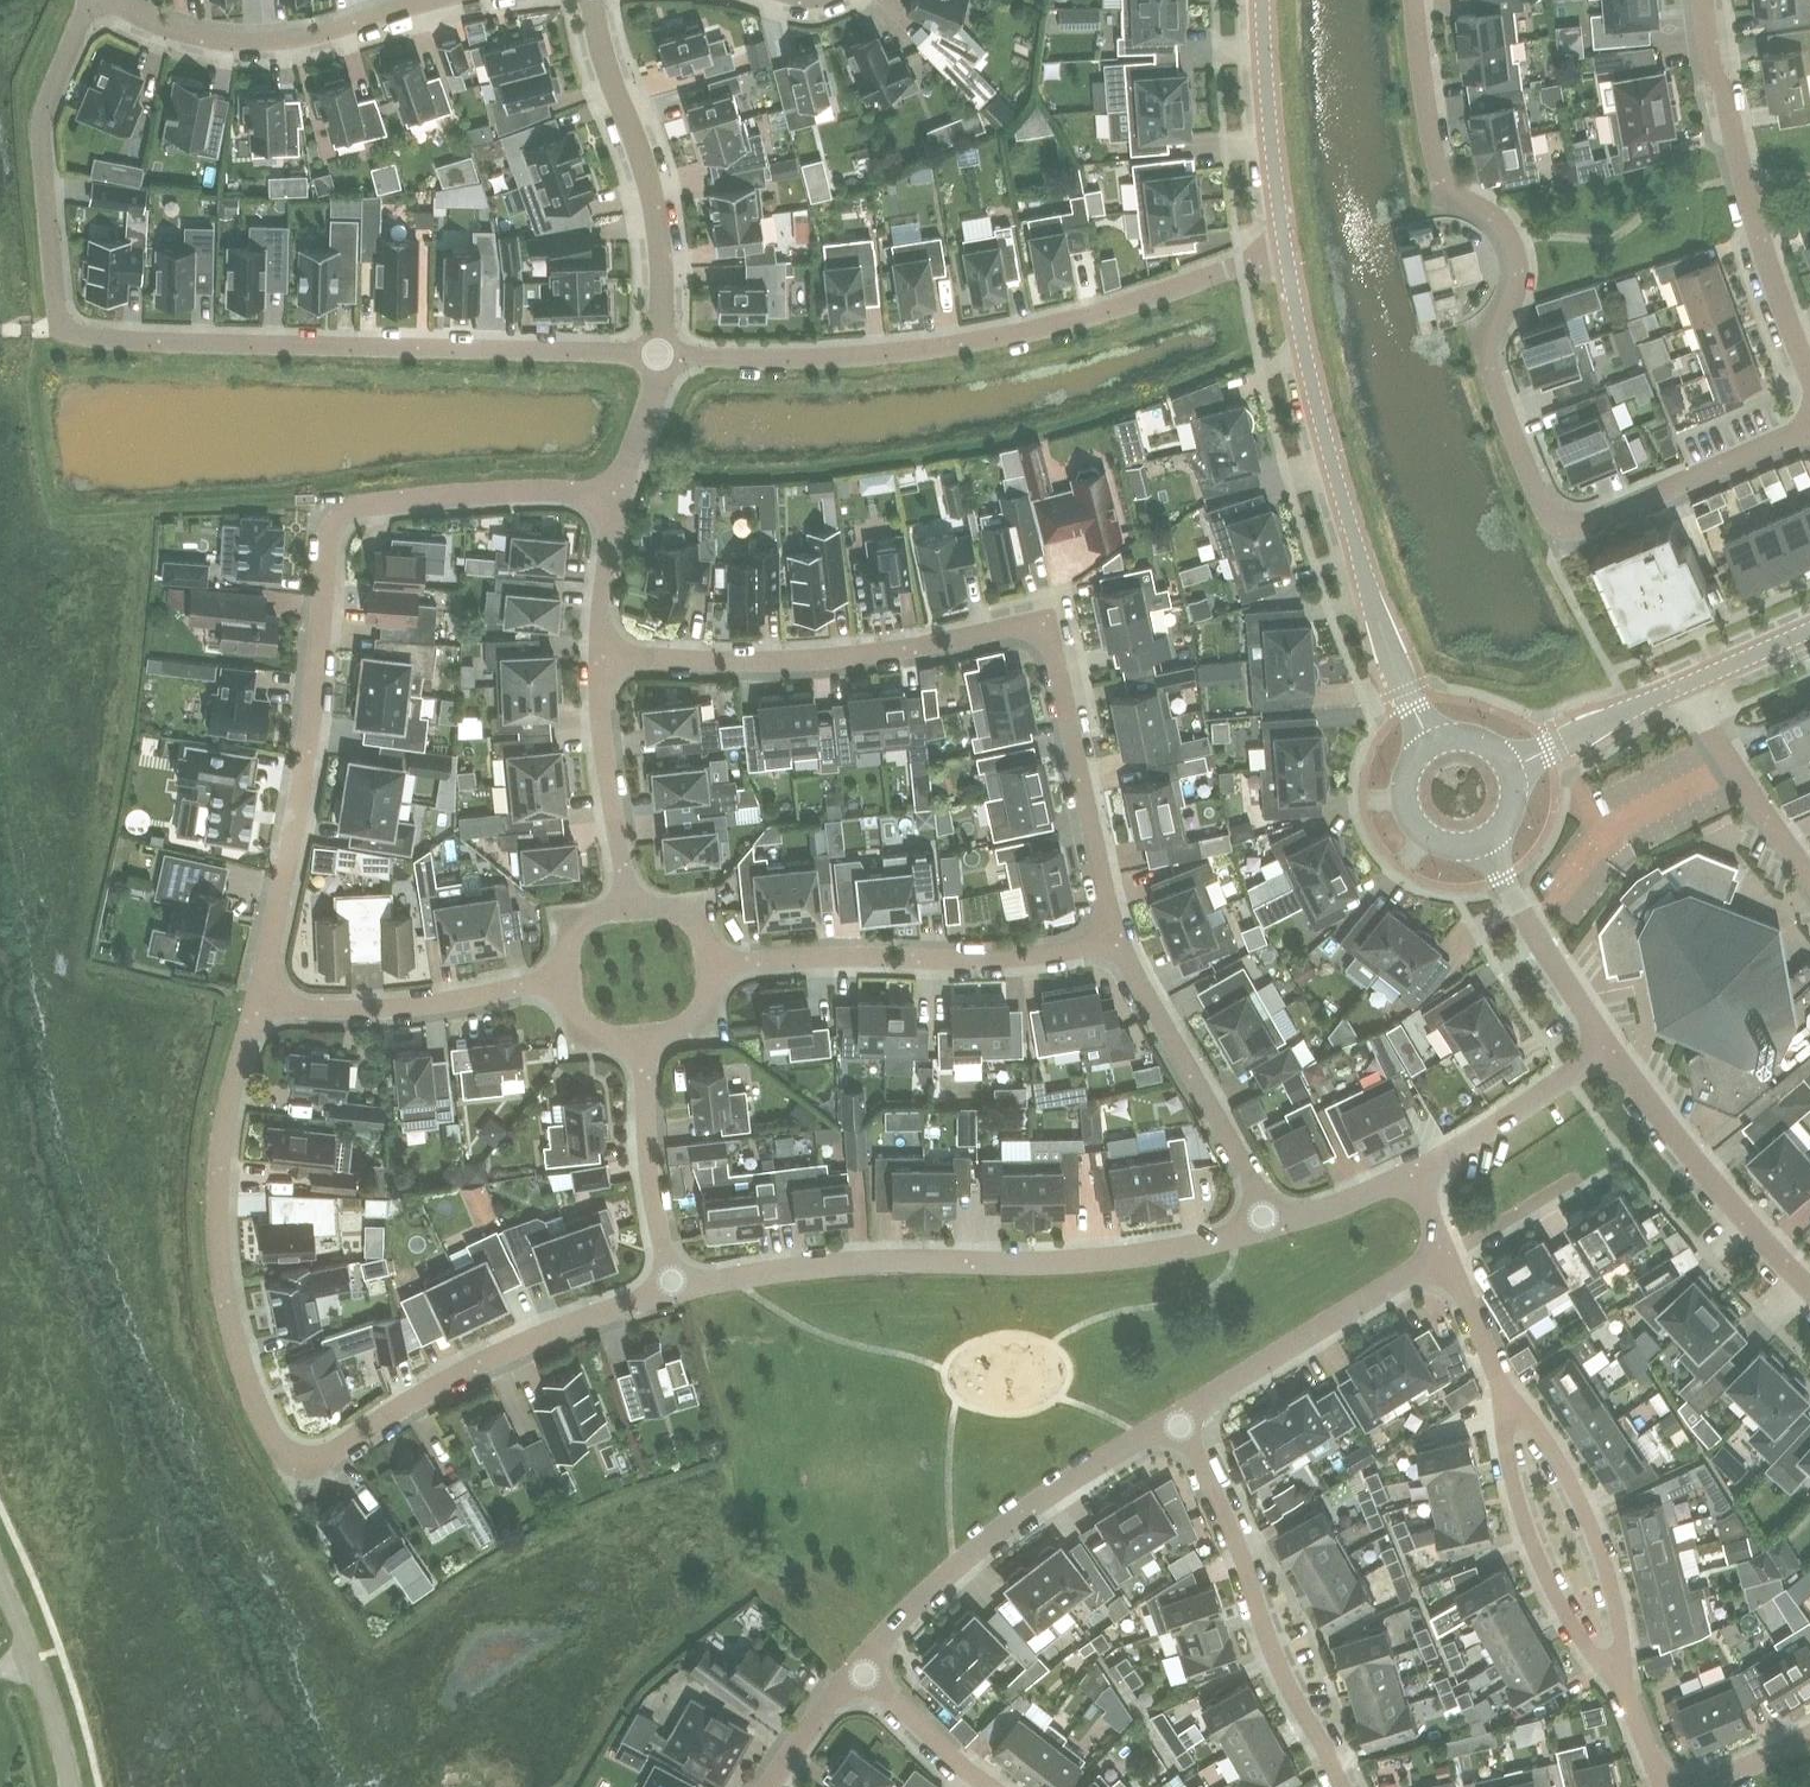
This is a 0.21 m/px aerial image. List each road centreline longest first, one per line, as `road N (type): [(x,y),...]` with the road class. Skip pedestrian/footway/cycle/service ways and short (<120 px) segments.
road 1 (residential): [(662,355),(59,332),(34,134),(88,0)]
road 2 (residential): [(257,1004),(217,1130),(219,1275),(248,1383),(297,1462),(475,1355),(668,1283)]
road 3 (residential): [(1809,422),(1555,534),(1490,380),(1482,329),(1501,310),(1511,243),(1490,215),(1452,200),(1428,151),(1411,0)]
road 4 (residential): [(609,489),(339,508),(257,1004)]
road 5 (residential): [(1109,930),(1048,623),(850,658),(597,661)]
road 6 (residential): [(1285,249),(1122,305),(990,338),(861,355),(662,355)]
road 7 (residential): [(668,1283),(787,1260),(1141,1246),(1270,1223)]
road 8 (tertiary): [(1430,745),(1338,494),(1285,249)]
road 9 (residential): [(705,960),(830,947),(1028,949),(1109,930)]
road 10 (residential): [(1342,1786),(1174,1418)]
road 11 (residential): [(855,1659),(952,1567),(1174,1418)]
road 12 (residential): [(1809,376),(1772,285),(1713,75),(1701,0)]
road 13 (residential): [(590,0),(646,182),(662,355)]
road 14 (residential): [(433,0),(261,41),(197,37),(105,0)]
road 15 (residential): [(1270,1223),(1109,930)]
road 16 (residential): [(1174,1418),(1448,1255)]
road 17 (residential): [(1809,1286),(1609,1044)]
road 18 (residential): [(1501,1392),(1546,1435),(1580,1497),(1612,1587),(1612,1664)]
road 19 (residential): [(257,1004),(419,1006),(559,978)]
road 20 (residential): [(1612,1664),(1551,1586),(1515,1496),(1501,1392)]
road 21 (residential): [(640,1033),(644,1160),(668,1283)]
road 22 (tertiary): [(1285,249),(1263,0)]
road 23 (residential): [(623,902),(597,661)]
road 24 (residential): [(1609,1044),(1487,841)]
road 25 (residential): [(1416,1172),(1609,1044)]
road 26 (residential): [(1809,875),(1770,826),(1683,684)]
road 27 (unclassified): [(65,1786),(53,1724),(0,1583)]
road 28 (residential): [(1448,1255),(1612,1154)]
road 29 (tertiary): [(1509,765),(1683,684)]
road 30 (residential): [(983,1786),(855,1659)]
road 31 (residential): [(597,661),(609,489)]
road 32 (tertiary): [(1430,745),(1407,775),(1404,794),(1417,829),(1450,847),(1487,841)]
road 33 (residential): [(1270,1223),(1416,1172)]
road 34 (residential): [(768,1786),(855,1659)]
road 35 (residential): [(1501,1392),(1448,1255)]
road 36 (residential): [(609,489),(662,355)]
road 37 (tertiary): [(1683,684),(1809,629)]
road 38 (residential): [(1683,1786),(1809,1737)]
road 39 (residential): [(1663,1786),(1612,1664)]

